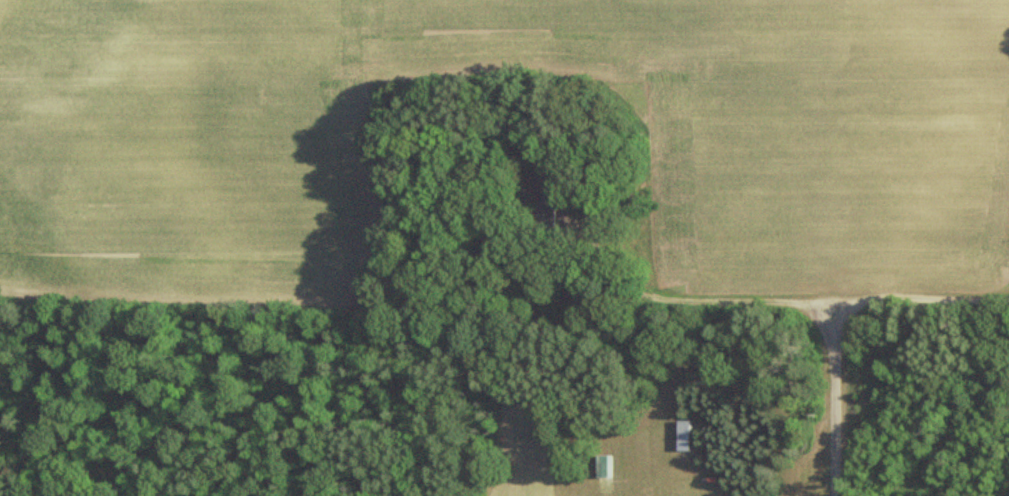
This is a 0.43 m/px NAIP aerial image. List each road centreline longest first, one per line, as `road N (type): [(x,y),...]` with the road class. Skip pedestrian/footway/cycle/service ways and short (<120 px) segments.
road 1 (residential): [(835,495),(836,305)]

